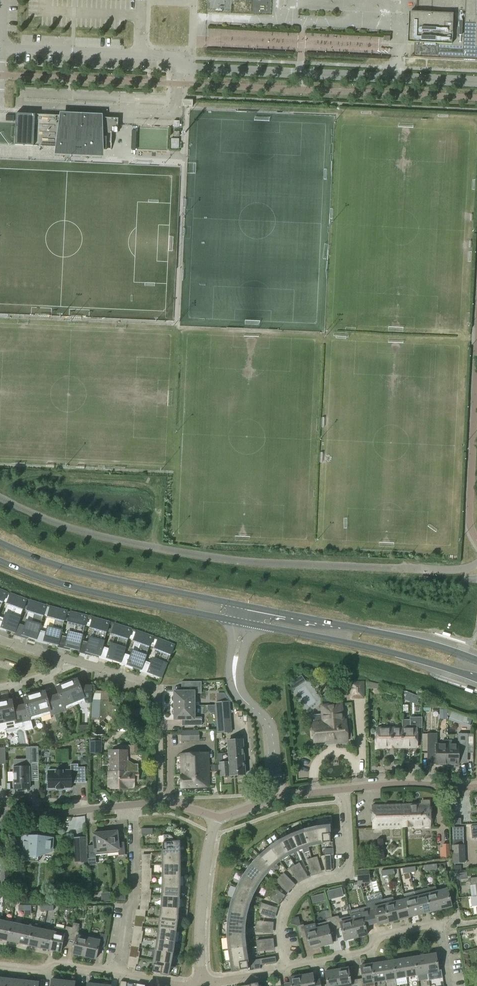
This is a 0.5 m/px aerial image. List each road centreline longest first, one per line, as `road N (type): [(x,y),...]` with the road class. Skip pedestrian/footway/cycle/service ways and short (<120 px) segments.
road 1 (unclassified): [(4,0),(2,47),(166,56),(176,68),(476,82)]
road 2 (unclassified): [(476,562),(453,569),(232,560),(96,536),(0,498)]
road 3 (secondary): [(240,604),(71,570),(0,542)]
road 4 (secondary): [(0,561),(96,592),(237,621)]
road 5 (secondary): [(252,624),(476,679)]
road 6 (secondary): [(476,660),(257,607)]
road 7 (residential): [(287,967),(286,907),(307,886),(347,873),(345,789)]
road 8 (residential): [(159,803),(155,690),(61,658)]
road 9 (residential): [(117,973),(134,900),(133,806)]
road 10 (residential): [(287,967),(365,951),(376,938),(438,923)]
road 11 (residential): [(201,976),(201,899),(216,817)]
road 12 (residential): [(0,814),(133,806)]
road 13 (residential): [(345,789),(476,788)]

